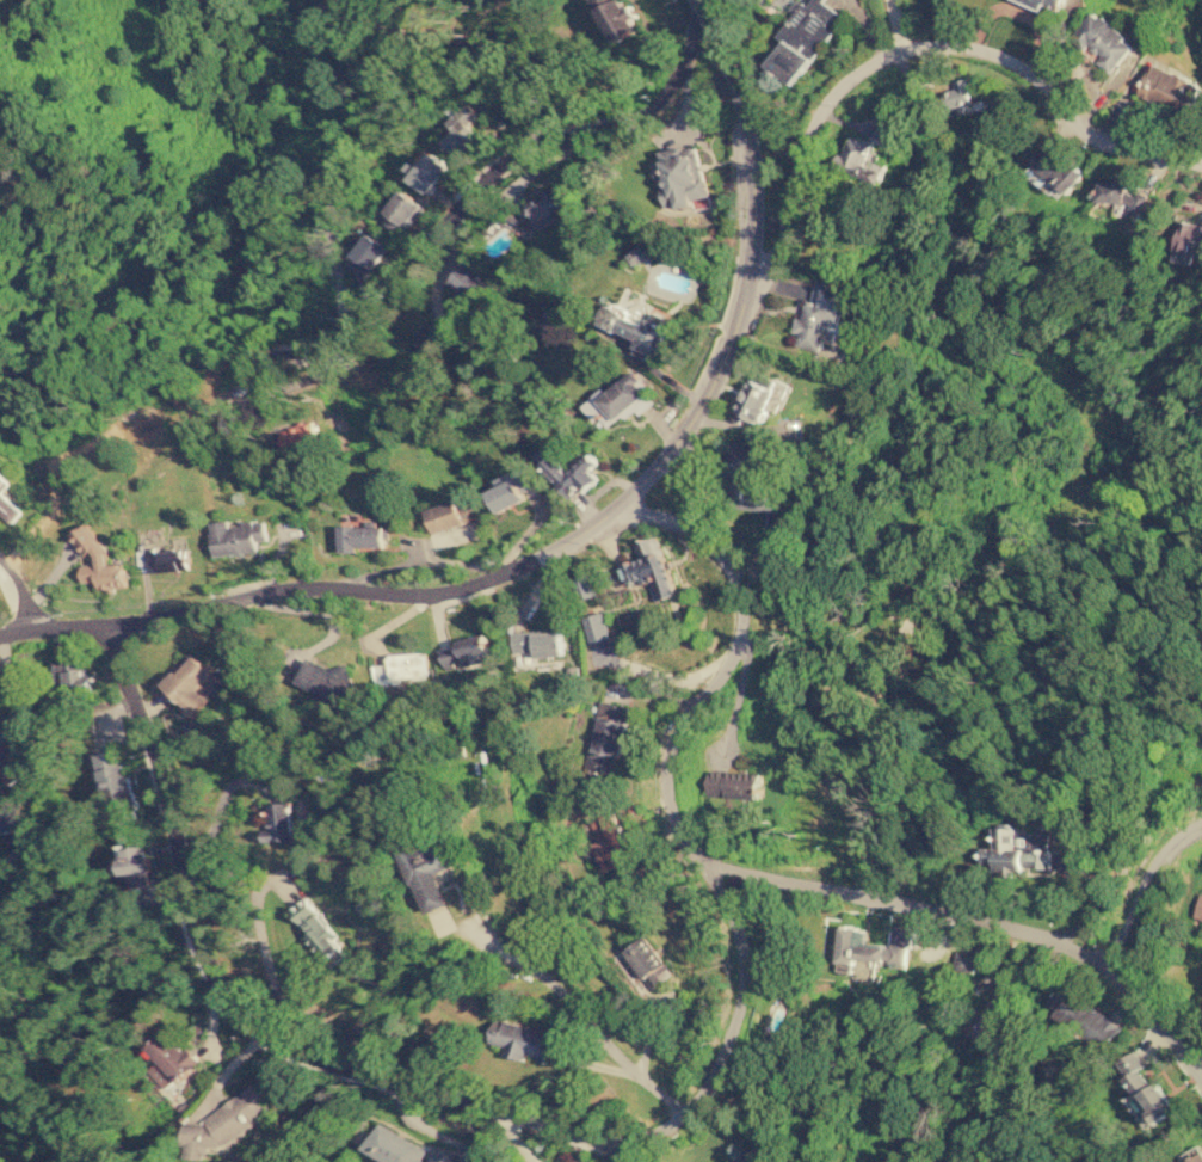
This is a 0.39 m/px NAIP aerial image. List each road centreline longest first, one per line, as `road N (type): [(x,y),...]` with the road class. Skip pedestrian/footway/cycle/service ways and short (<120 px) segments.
road 1 (residential): [(106,628),(143,708),(209,960),(236,1000),(277,1037),(345,1068),(540,1125),(615,1141),(657,1133),(682,1113),(734,1026),(746,986),(745,958),(677,817),(673,779),(688,718),(733,646),(736,601),(715,546),(671,514),(621,510)]
road 2 (residential): [(0,643),(301,594),(432,597),(503,577),(621,510),(683,426),(753,275)]
road 3 (residential): [(753,275),(790,222),(815,115),(834,86),(856,67),(924,42),(1005,57),(1040,81),(1075,129),(1099,141),(1201,162)]
road 4 (residential): [(696,856),(1041,939),(1098,960),(1201,1065)]
road 5 (residential): [(349,346),(360,321),(477,183),(545,141),(645,111),(705,18)]
road 6 (residential): [(349,346),(327,220),(400,64),(397,31),(355,0)]
road 7 (residential): [(0,653),(38,746),(44,792),(20,953)]
road 8 (residential): [(695,0),(736,80),(753,154),(753,275)]

